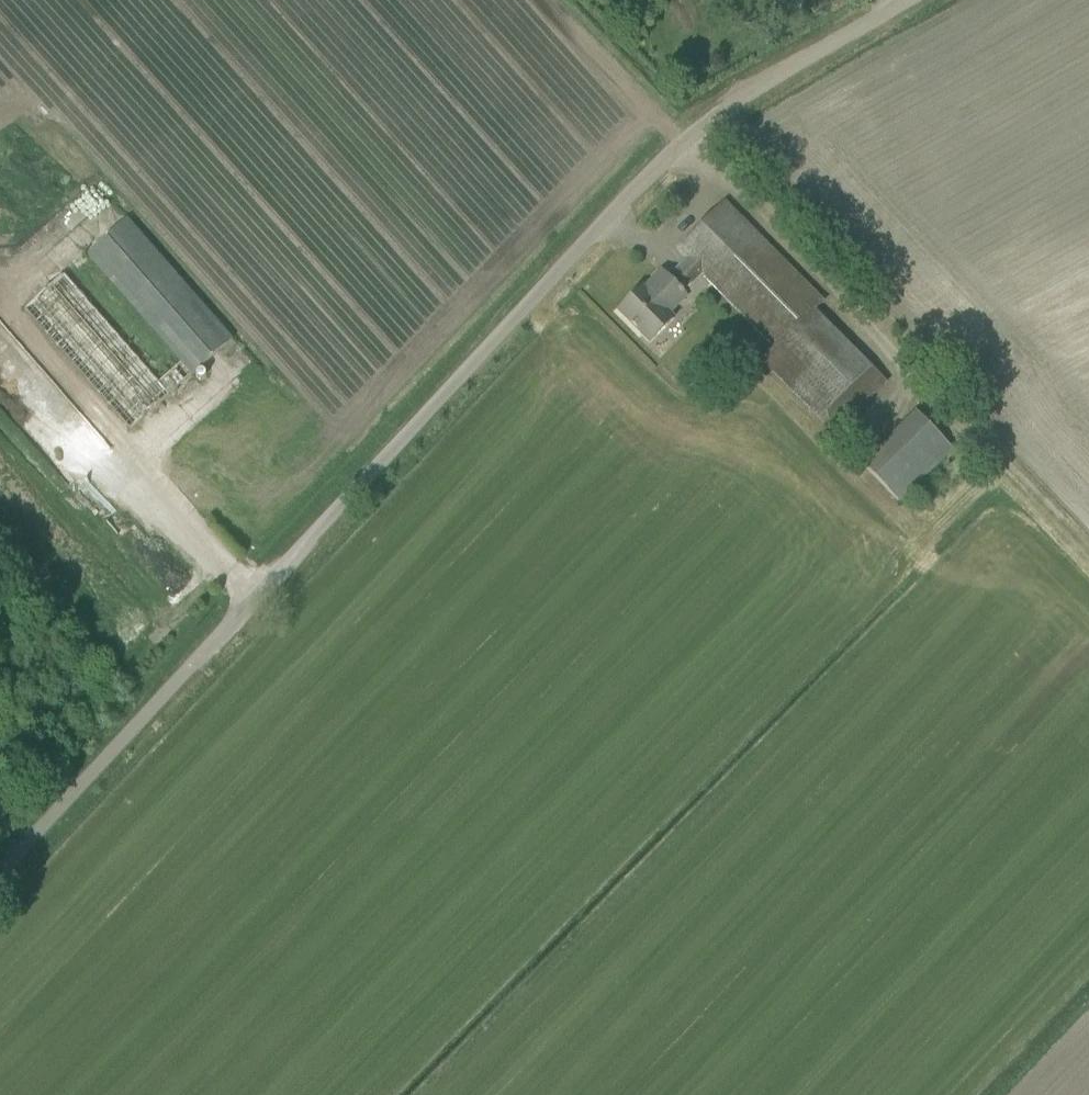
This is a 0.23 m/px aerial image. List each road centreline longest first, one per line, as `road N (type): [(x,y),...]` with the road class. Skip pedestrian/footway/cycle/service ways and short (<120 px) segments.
road 1 (unclassified): [(0,872),(690,133),(919,0)]

